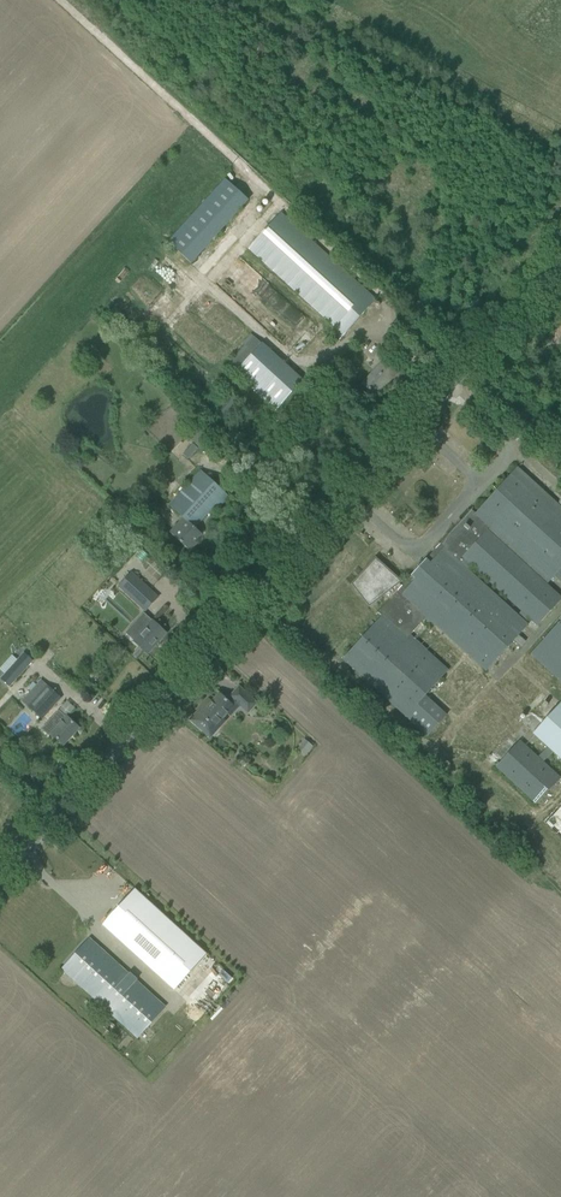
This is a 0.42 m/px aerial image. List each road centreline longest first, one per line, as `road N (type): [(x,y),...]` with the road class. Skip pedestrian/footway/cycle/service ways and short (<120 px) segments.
road 1 (tertiary): [(0,881),(560,261)]

